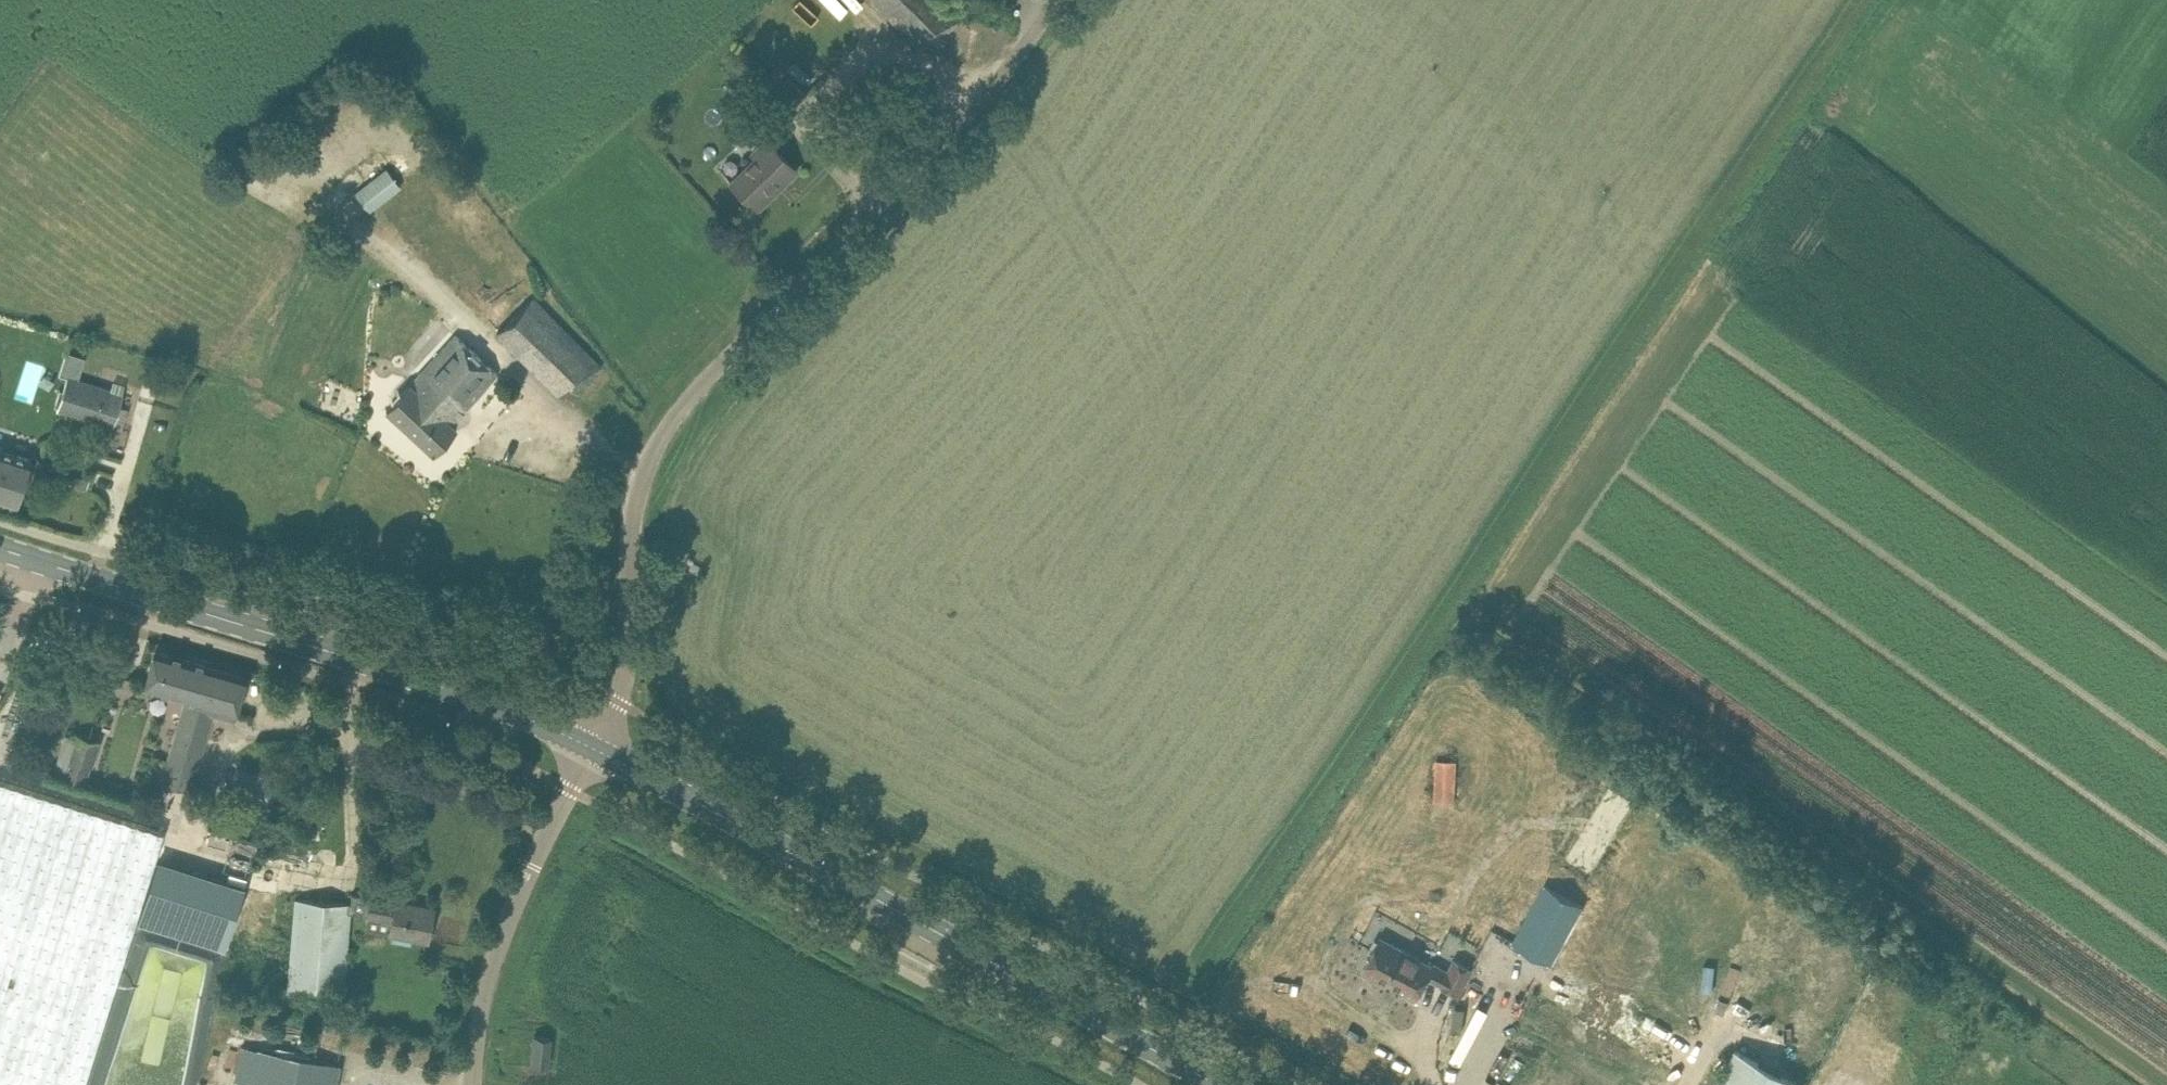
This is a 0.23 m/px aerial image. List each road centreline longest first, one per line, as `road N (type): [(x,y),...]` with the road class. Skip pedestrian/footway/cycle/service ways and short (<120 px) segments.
road 1 (unclassified): [(594,748),(631,659),(641,507),(677,410),(993,90),(1057,0)]
road 2 (secondary): [(1222,1084),(594,748)]
road 3 (secondary): [(594,748),(391,667),(0,547)]
road 4 (unclassified): [(594,748),(503,942),(476,1084)]

